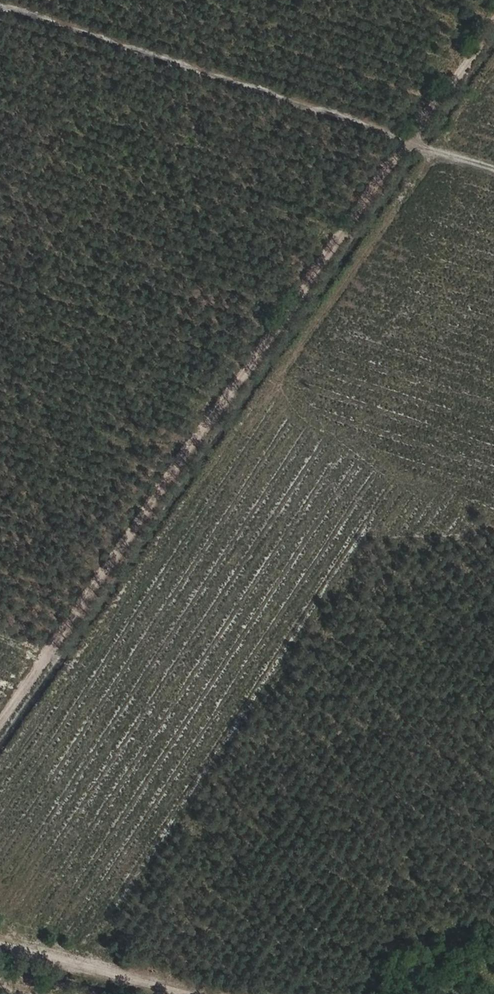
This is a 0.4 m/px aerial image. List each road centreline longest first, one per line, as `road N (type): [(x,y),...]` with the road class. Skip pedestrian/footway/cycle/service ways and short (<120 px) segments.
road 1 (track): [(0,728),(493,26)]
road 2 (track): [(0,11),(493,170)]
road 3 (track): [(0,947),(185,993)]

